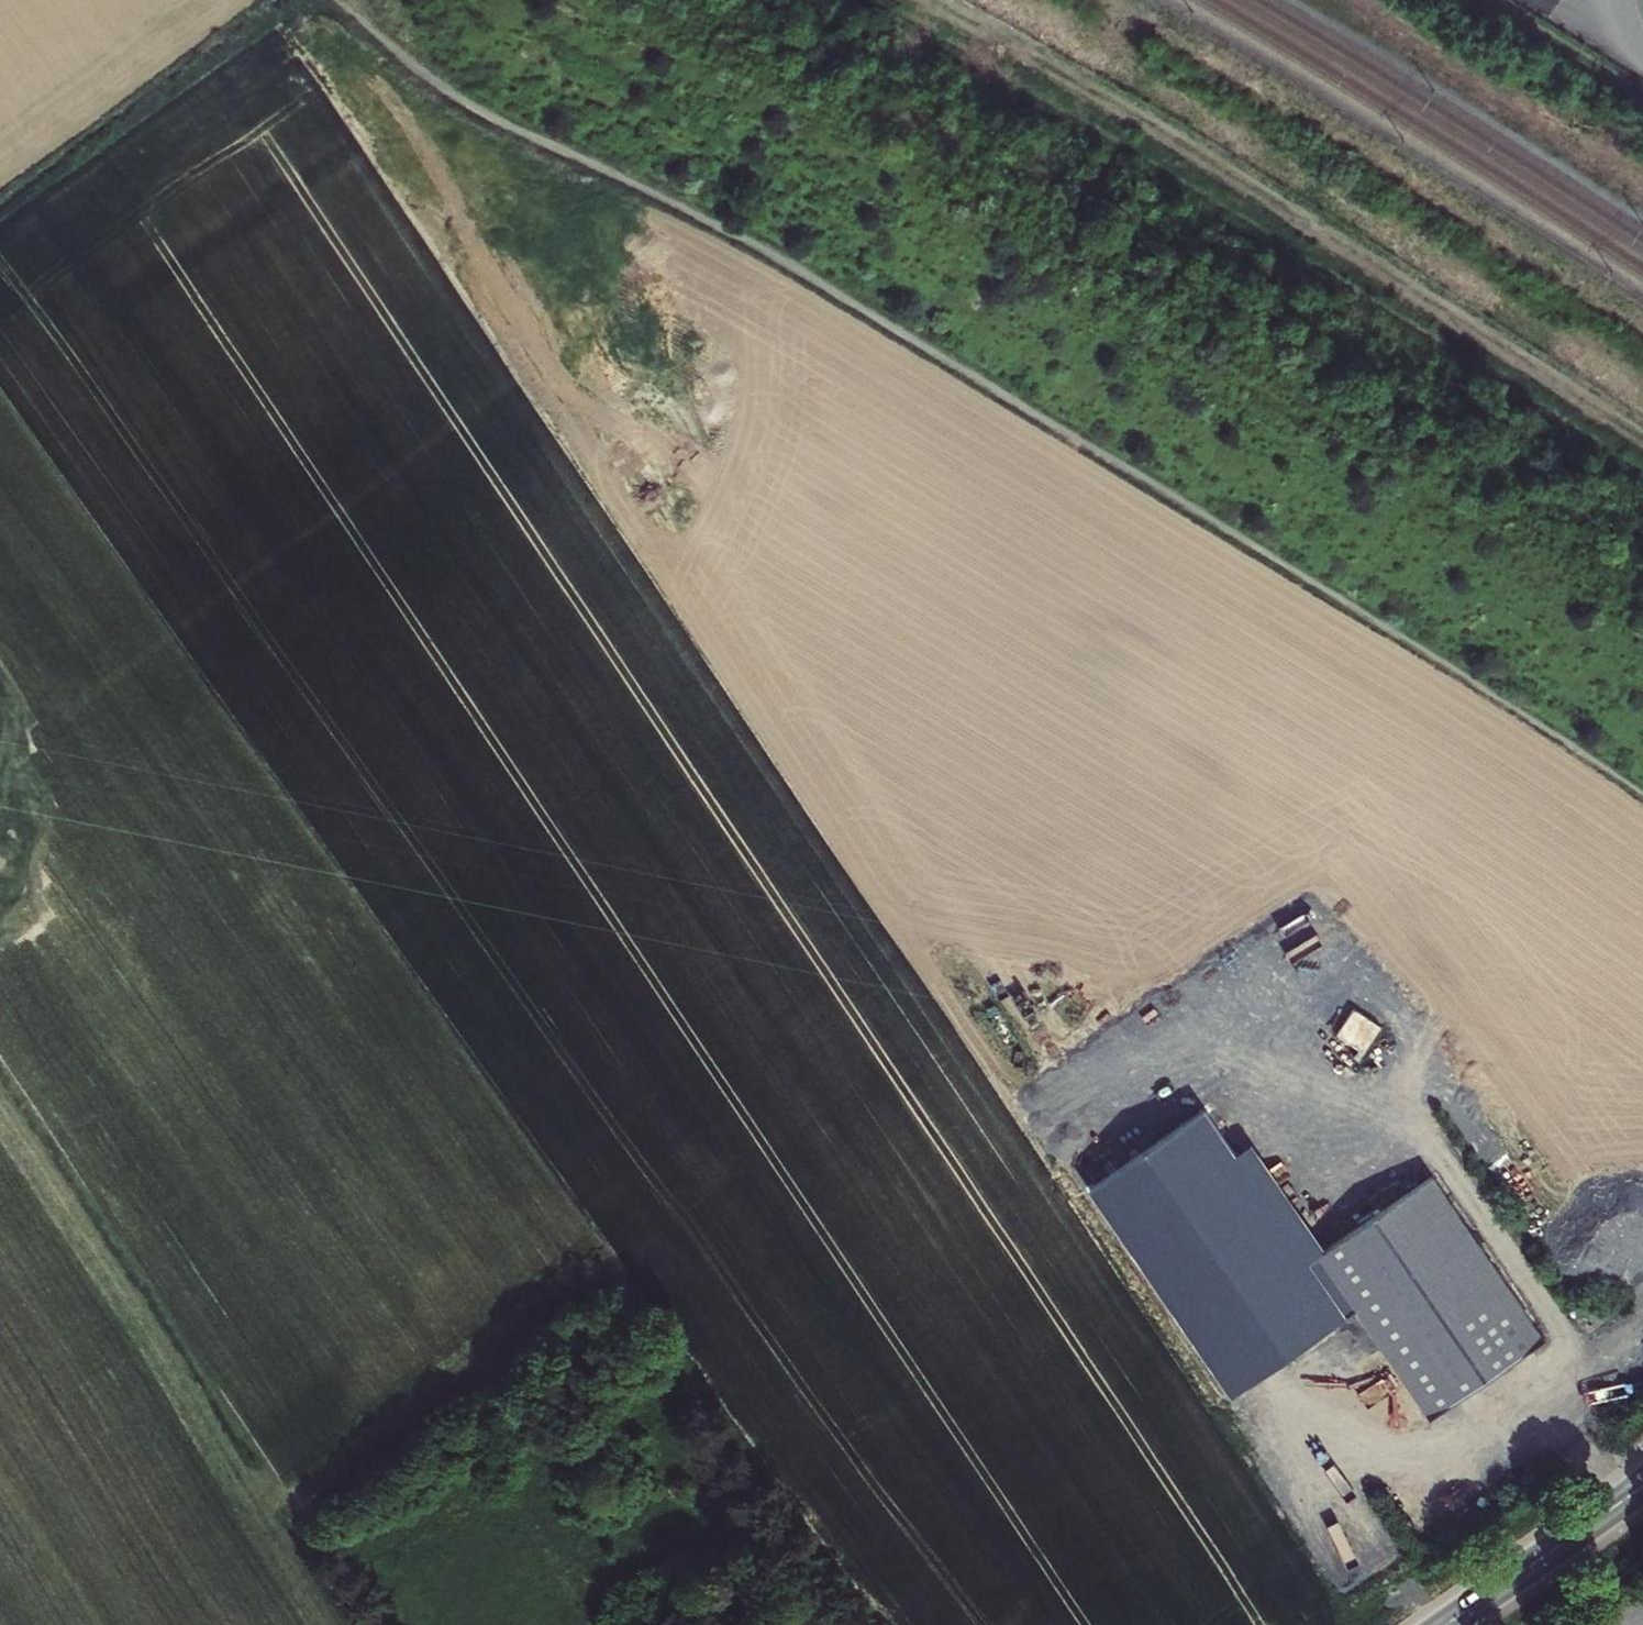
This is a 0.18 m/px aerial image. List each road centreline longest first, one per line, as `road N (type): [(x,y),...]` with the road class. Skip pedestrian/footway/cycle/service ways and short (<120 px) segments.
road 1 (track): [(1642,432),(1305,211),(939,0)]
road 2 (secondary): [(1642,1485),(1445,1624)]

